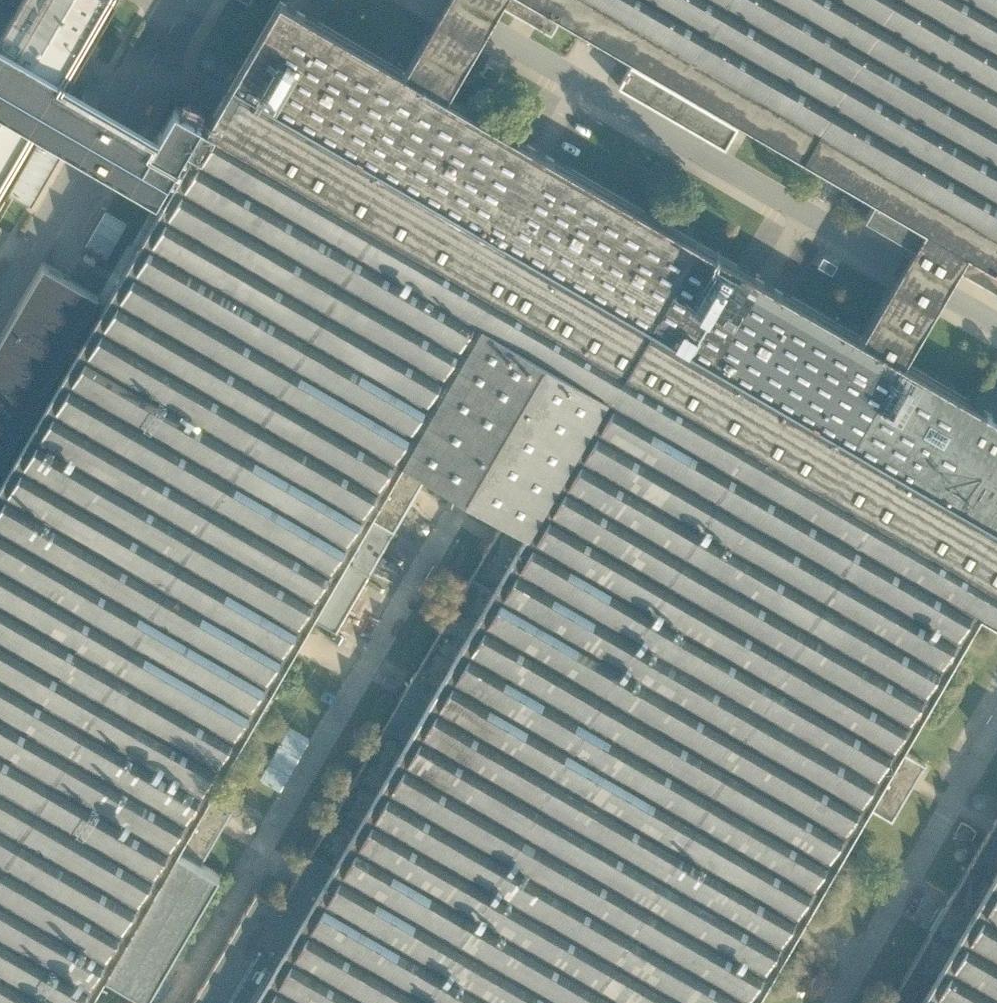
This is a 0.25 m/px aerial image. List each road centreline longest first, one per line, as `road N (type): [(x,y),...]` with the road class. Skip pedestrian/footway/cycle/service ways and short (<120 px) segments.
road 1 (unclassified): [(996,322),(444,0)]
road 2 (unclassified): [(0,314),(184,0)]

